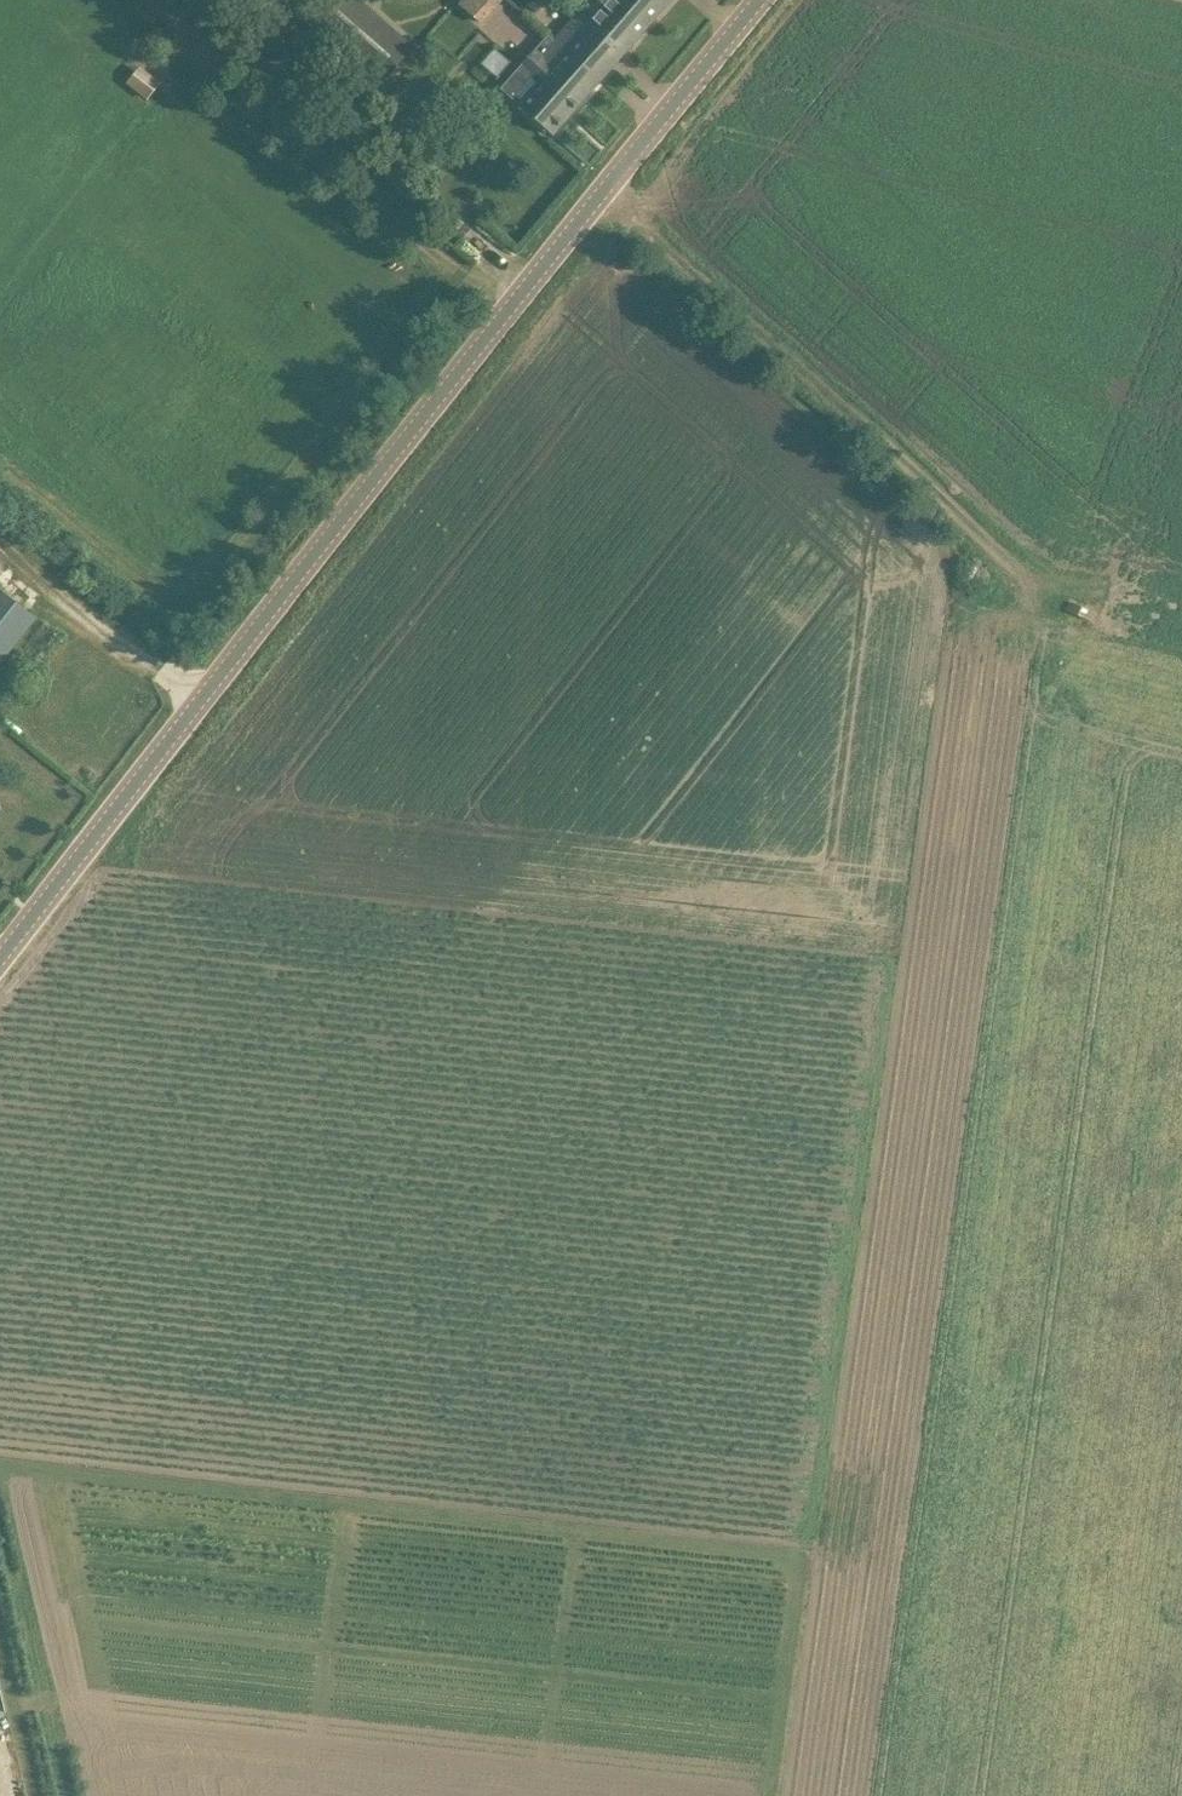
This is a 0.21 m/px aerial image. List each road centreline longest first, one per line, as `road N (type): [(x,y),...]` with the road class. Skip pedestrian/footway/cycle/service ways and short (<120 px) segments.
road 1 (tertiary): [(0,961),(609,184),(762,0)]
road 2 (track): [(1016,573),(609,184)]

